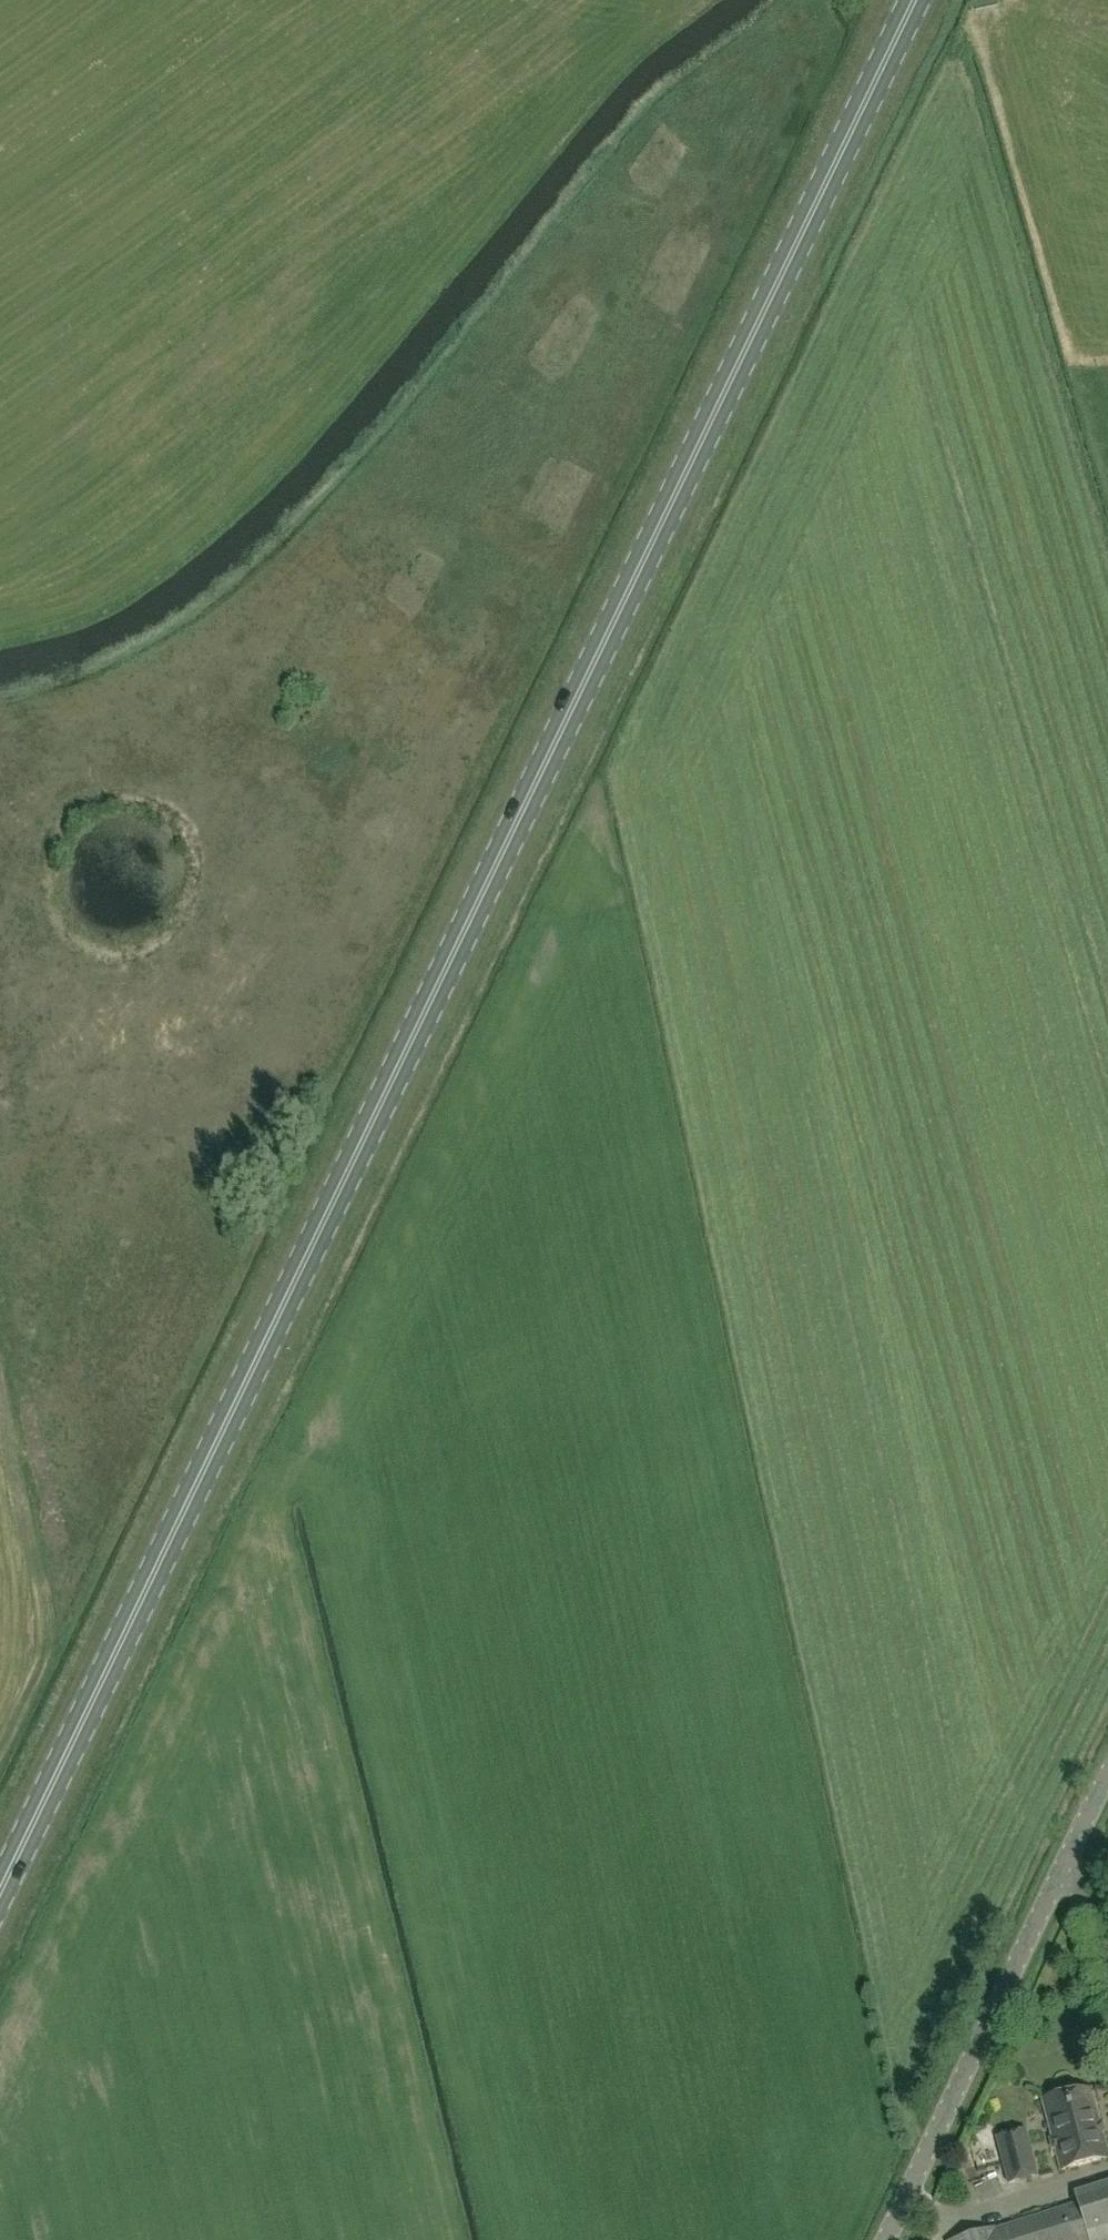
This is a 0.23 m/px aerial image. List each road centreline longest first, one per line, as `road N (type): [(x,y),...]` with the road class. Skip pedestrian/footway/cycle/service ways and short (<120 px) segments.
road 1 (primary): [(0,1895),(917,0)]
road 2 (unclassified): [(886,2239),(1107,1773)]

